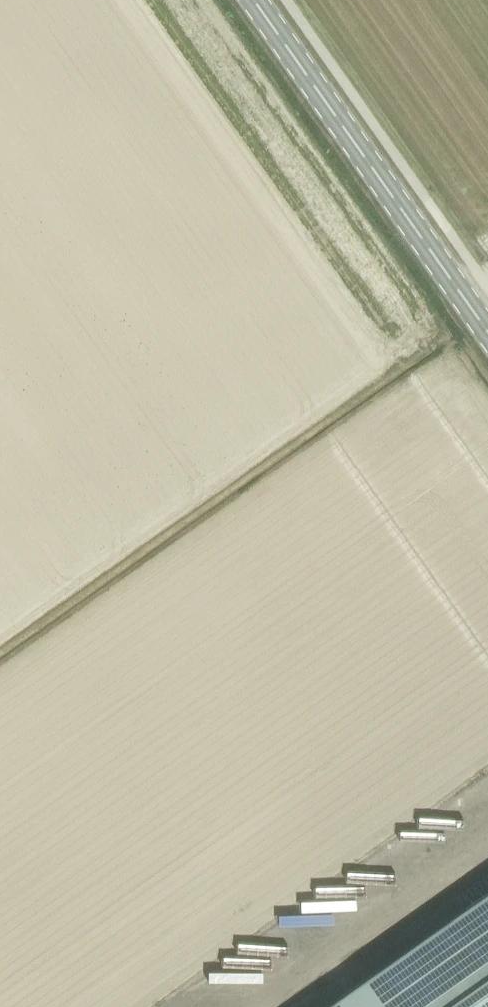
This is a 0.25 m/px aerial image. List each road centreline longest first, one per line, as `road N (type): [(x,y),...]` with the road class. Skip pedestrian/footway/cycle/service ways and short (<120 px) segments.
road 1 (secondary): [(487,331),(253,0)]

